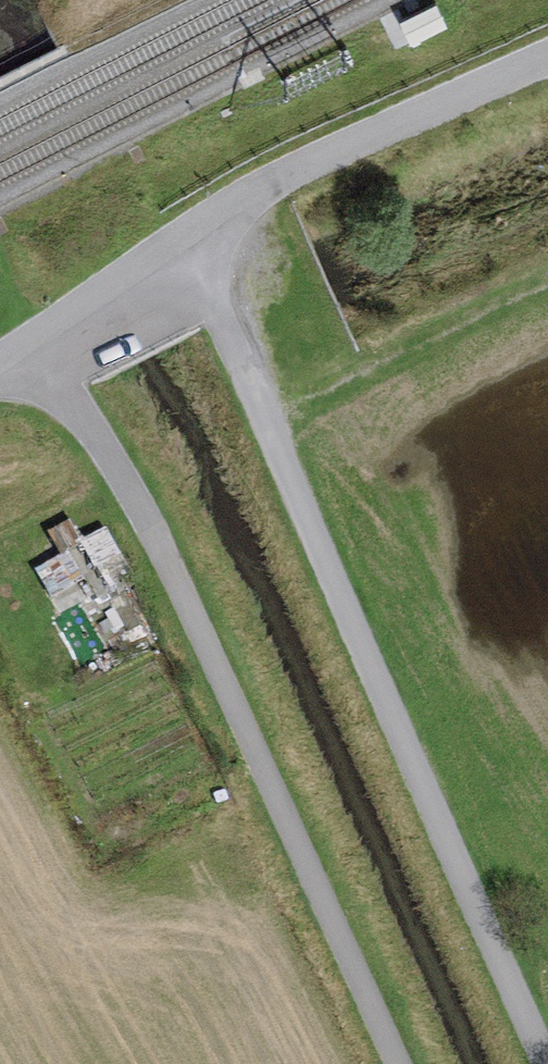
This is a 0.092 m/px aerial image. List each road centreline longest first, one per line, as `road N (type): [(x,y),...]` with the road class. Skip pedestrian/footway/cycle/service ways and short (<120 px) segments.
road 1 (track): [(547,1055),(190,241)]
road 2 (track): [(38,353),(150,524),(399,1063)]
road 3 (unclassified): [(547,57),(283,175),(0,372)]

